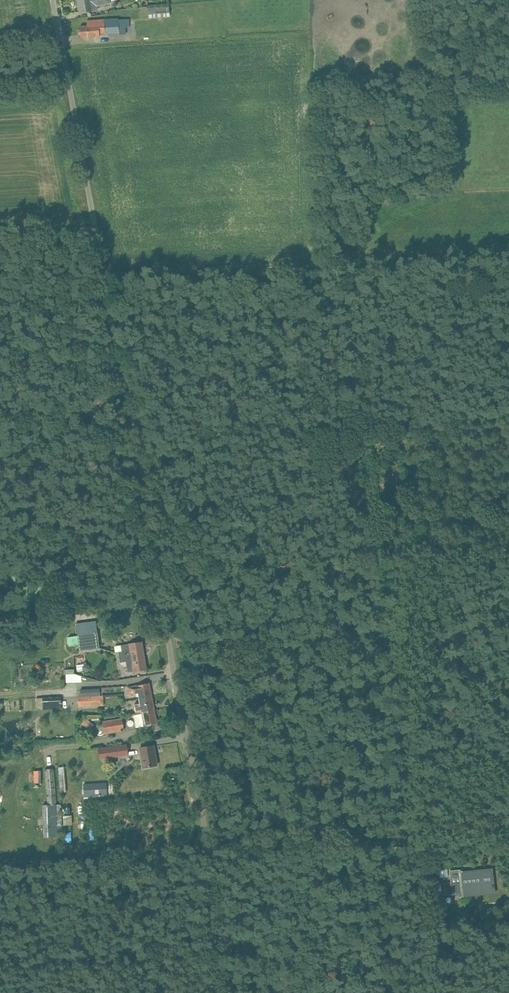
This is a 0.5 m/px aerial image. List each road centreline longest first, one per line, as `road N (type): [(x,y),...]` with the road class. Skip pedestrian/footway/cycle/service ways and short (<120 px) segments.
road 1 (unclassified): [(215,992),(197,776),(51,0)]
road 2 (track): [(156,555),(405,543),(406,678),(420,691),(417,826)]
road 3 (track): [(508,820),(204,840)]

